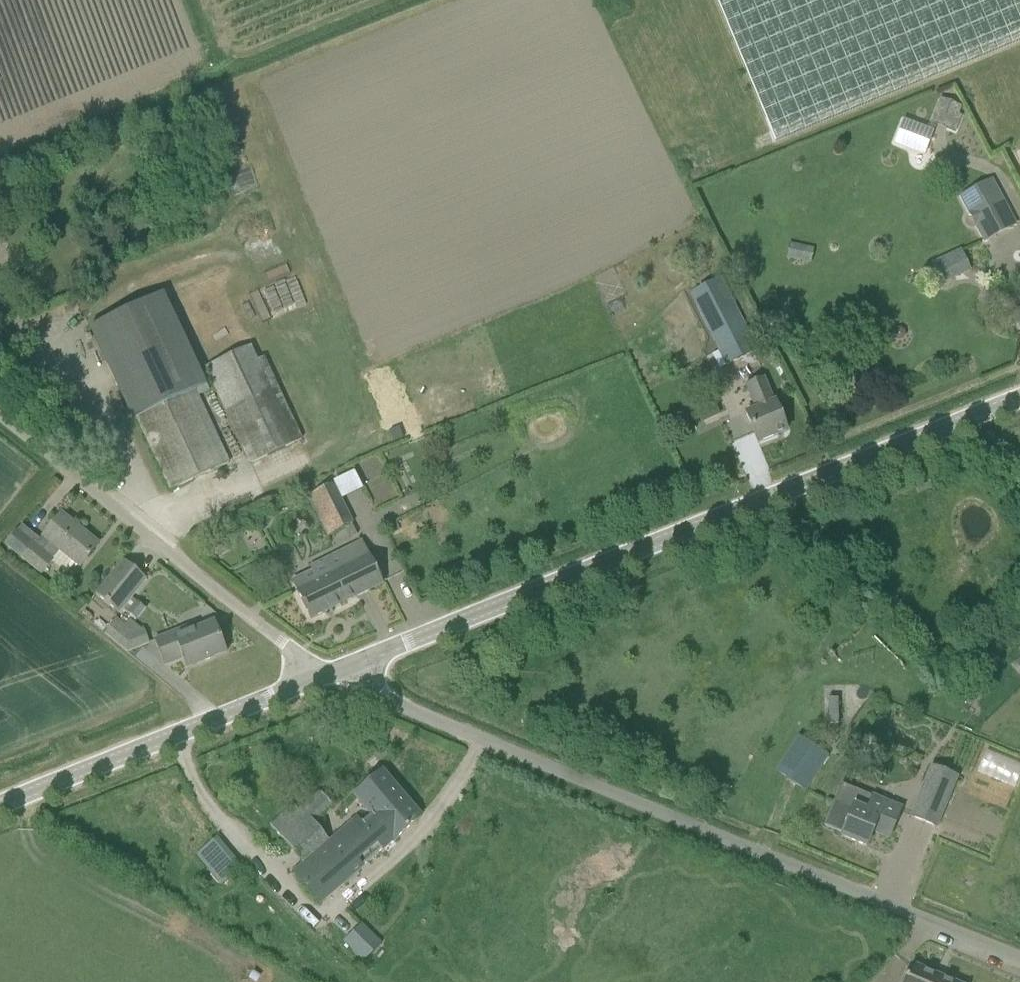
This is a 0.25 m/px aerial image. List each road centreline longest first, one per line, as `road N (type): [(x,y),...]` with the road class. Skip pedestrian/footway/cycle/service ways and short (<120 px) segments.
road 1 (tertiary): [(339,680),(1019,399)]
road 2 (unclassified): [(1019,960),(339,680)]
road 3 (unclassified): [(339,680),(304,661),(0,411)]
road 4 (tertiary): [(0,802),(339,680)]

